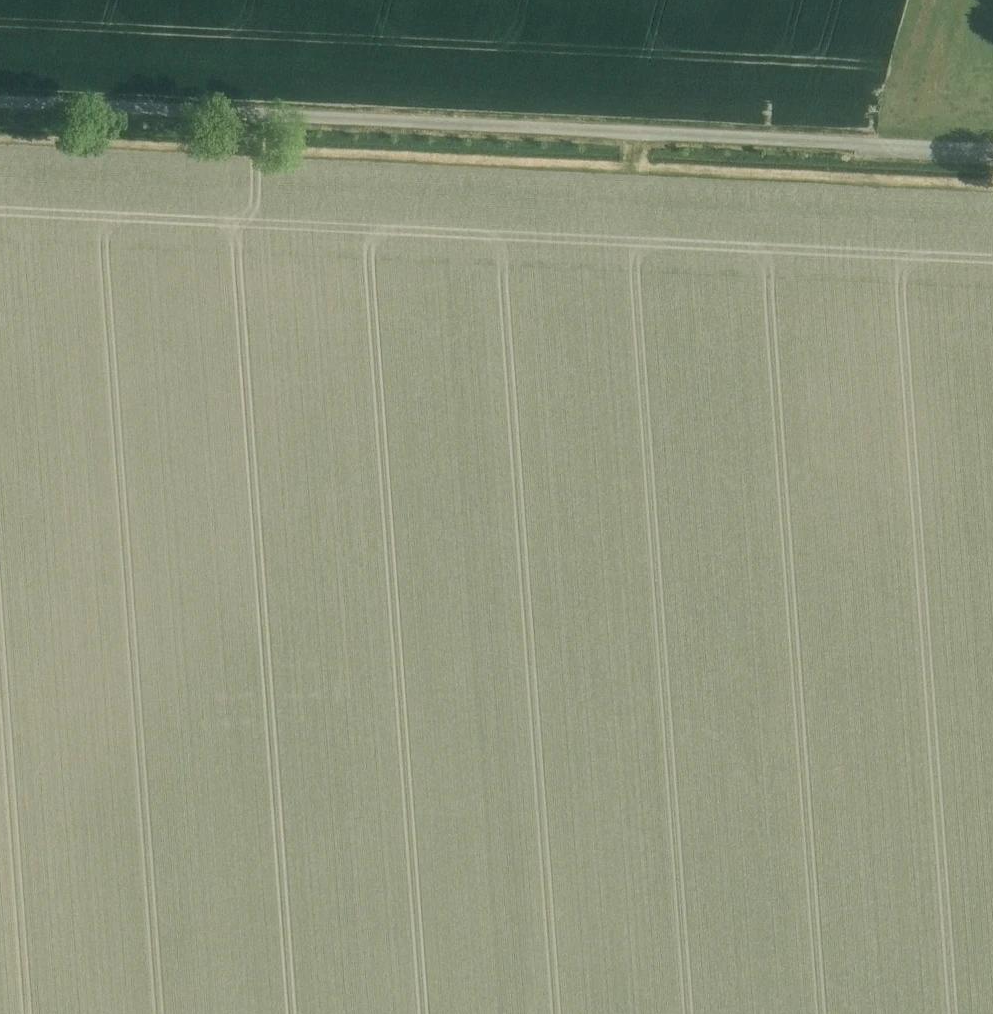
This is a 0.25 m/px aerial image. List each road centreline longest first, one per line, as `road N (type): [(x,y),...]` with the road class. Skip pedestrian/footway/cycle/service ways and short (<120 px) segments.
road 1 (unclassified): [(992,152),(0,102)]

